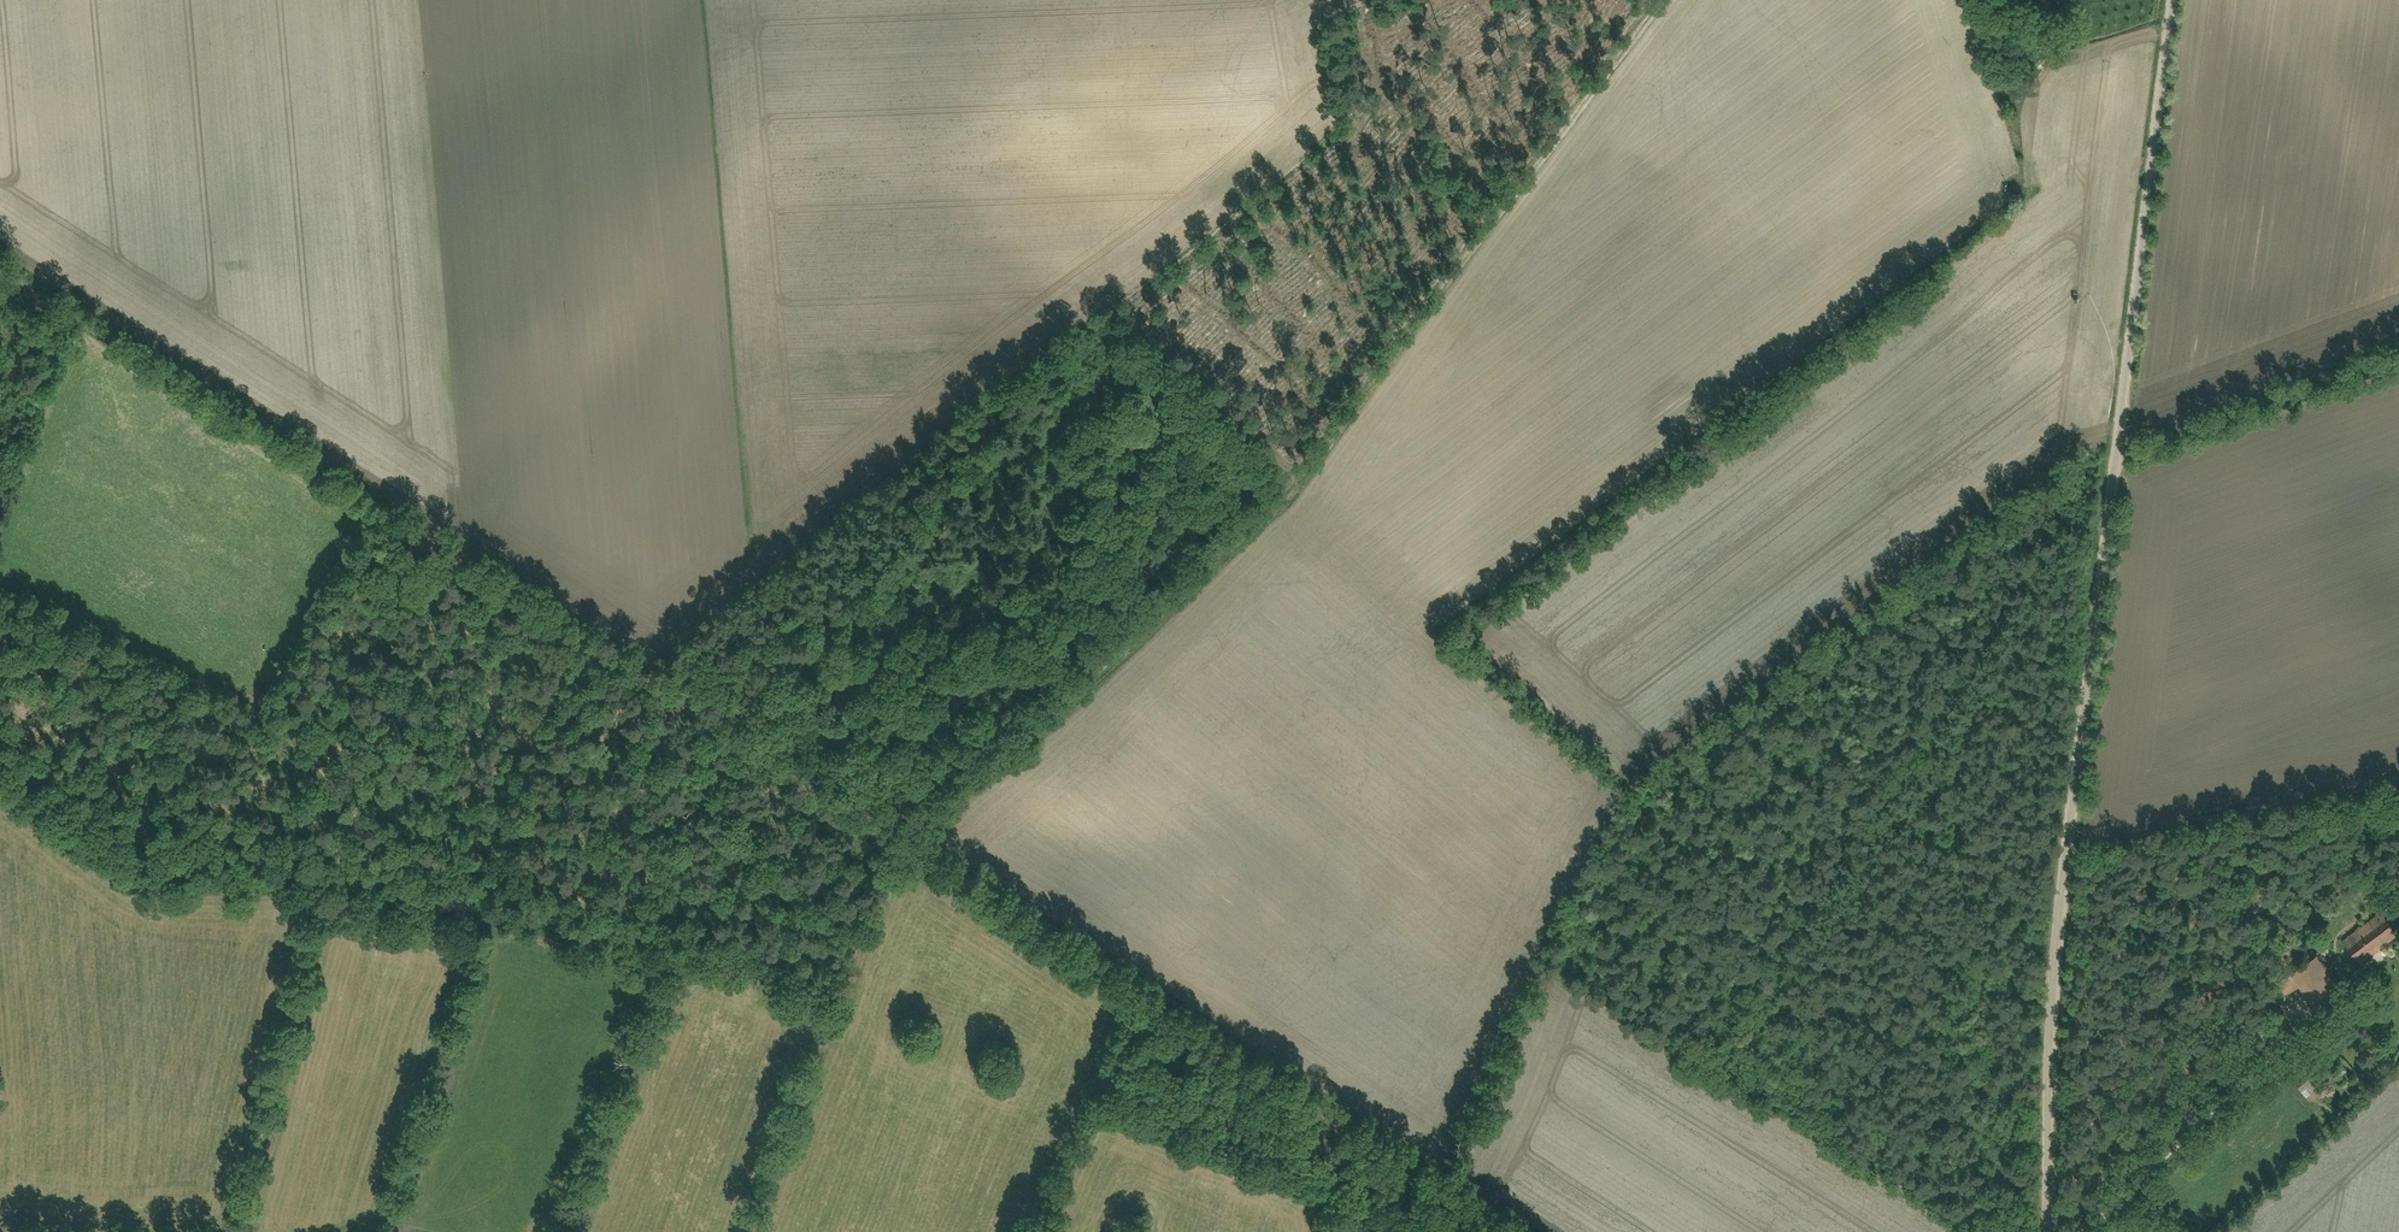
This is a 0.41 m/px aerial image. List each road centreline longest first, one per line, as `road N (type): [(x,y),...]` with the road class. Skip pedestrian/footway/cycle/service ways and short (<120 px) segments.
road 1 (residential): [(2049,1231),(2060,915),(2173,0)]
road 2 (track): [(1661,0),(1302,478),(920,847)]

